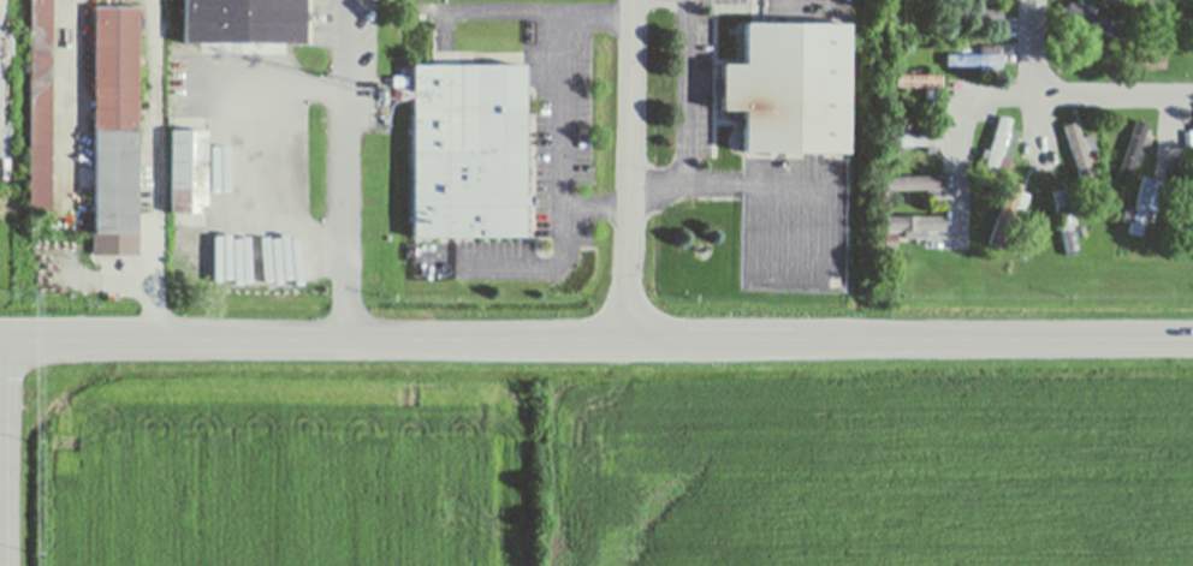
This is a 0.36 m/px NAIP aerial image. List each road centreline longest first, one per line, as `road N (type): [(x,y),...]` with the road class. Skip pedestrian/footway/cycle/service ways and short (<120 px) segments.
road 1 (secondary): [(1192,338),(0,338)]
road 2 (residential): [(633,0),(633,338)]
road 3 (tertiary): [(8,565),(6,338)]

